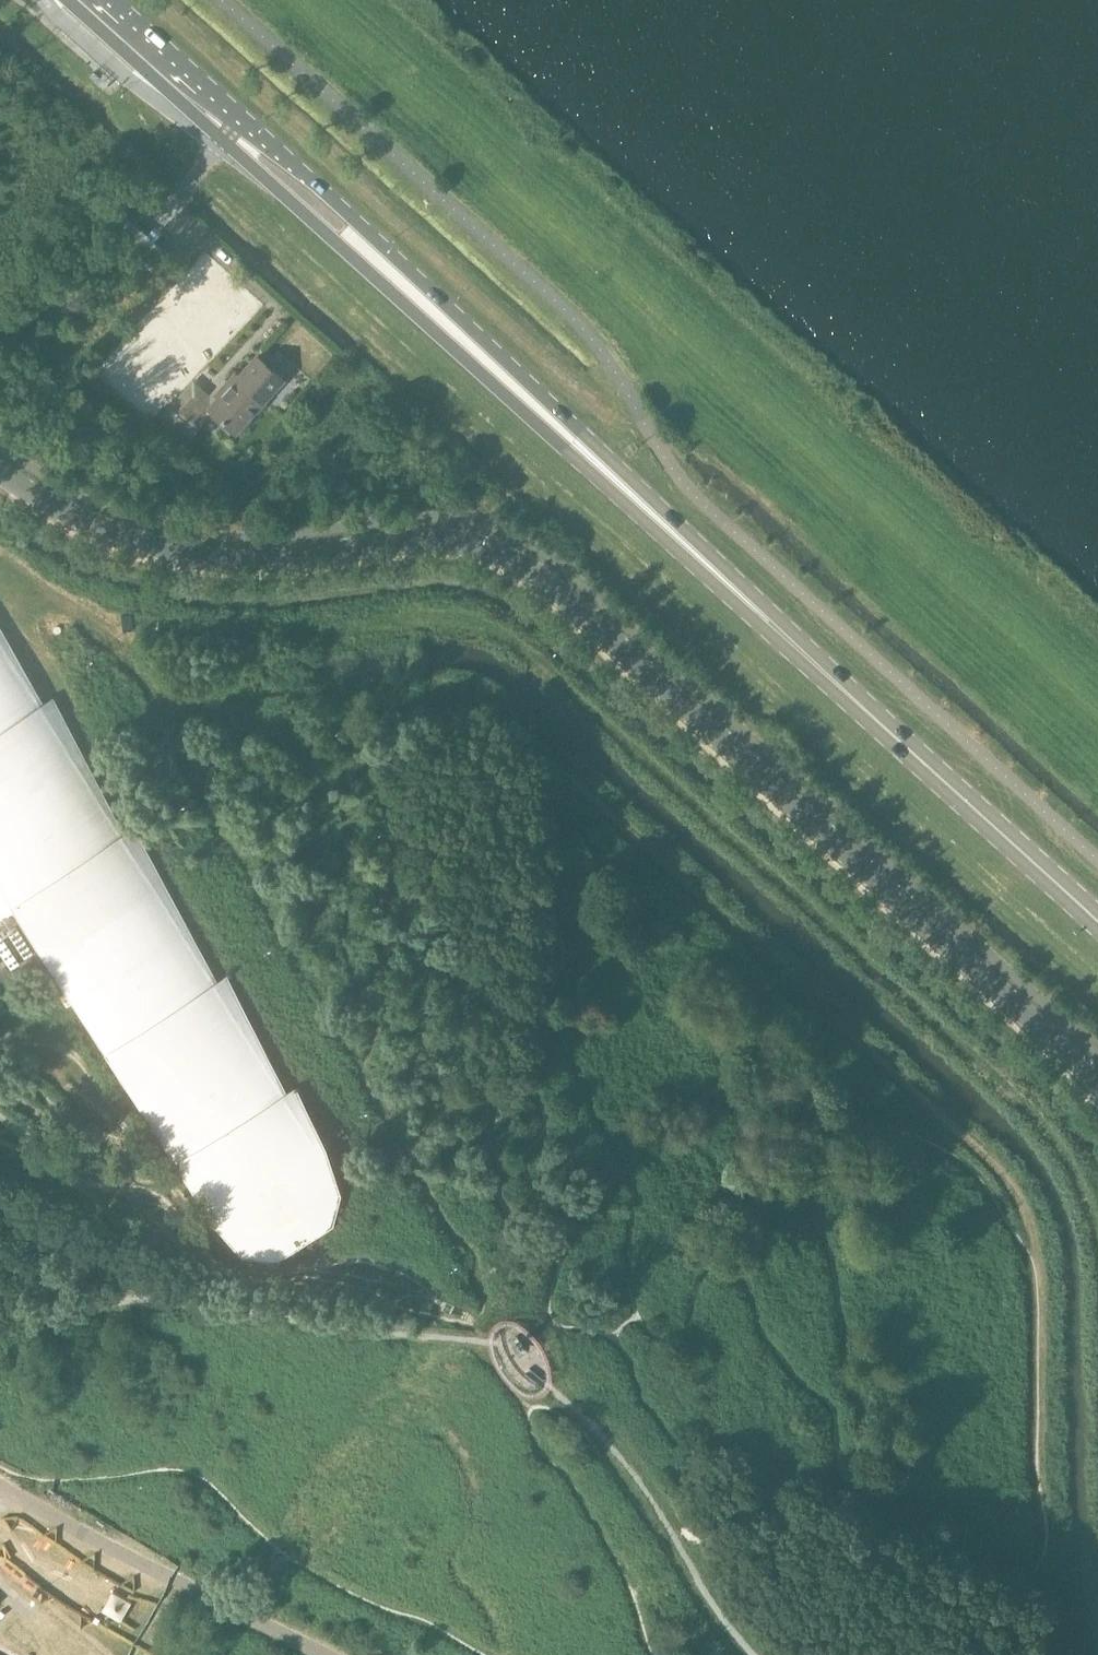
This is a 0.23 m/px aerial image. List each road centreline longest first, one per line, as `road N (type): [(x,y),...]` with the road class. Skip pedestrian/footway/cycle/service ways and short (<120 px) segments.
road 1 (primary): [(1097,920),(91,0)]
road 2 (unclassified): [(1097,1084),(526,566),(440,540),(265,560),(187,554),(104,531),(0,474)]
road 3 (track): [(1032,1259),(1034,1229),(1001,1170),(505,706),(472,695)]

